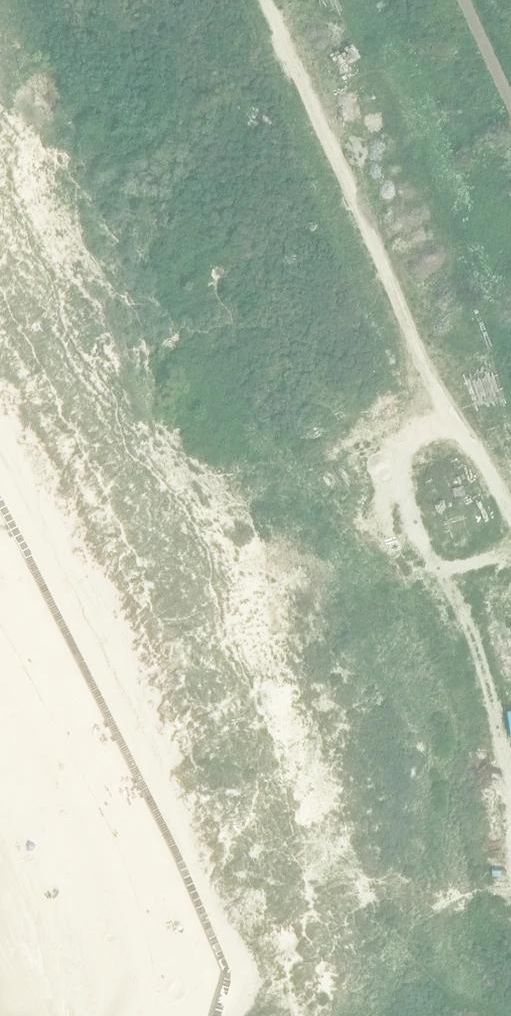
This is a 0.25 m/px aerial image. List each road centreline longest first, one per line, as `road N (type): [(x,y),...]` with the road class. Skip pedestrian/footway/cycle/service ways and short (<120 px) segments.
road 1 (track): [(260,0),(445,403),(510,525)]
road 2 (track): [(445,403),(404,437),(396,463),(414,532),(478,649),(503,746),(501,794),(510,828)]

